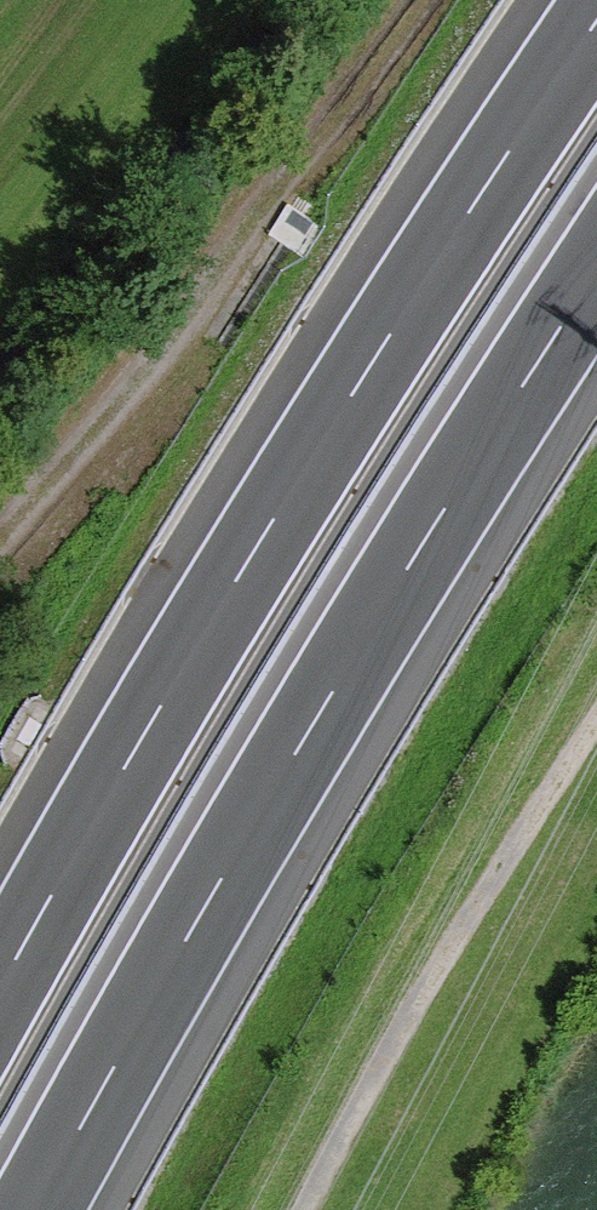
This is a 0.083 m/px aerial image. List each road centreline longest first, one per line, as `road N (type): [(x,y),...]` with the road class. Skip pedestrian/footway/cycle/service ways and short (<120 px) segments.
road 1 (motorway): [(596,23),(327,439),(0,990)]
road 2 (motorway): [(33,1209),(424,530),(596,272)]
road 3 (track): [(0,538),(206,293),(403,0)]
road 4 (track): [(309,1209),(440,967),(596,722)]

